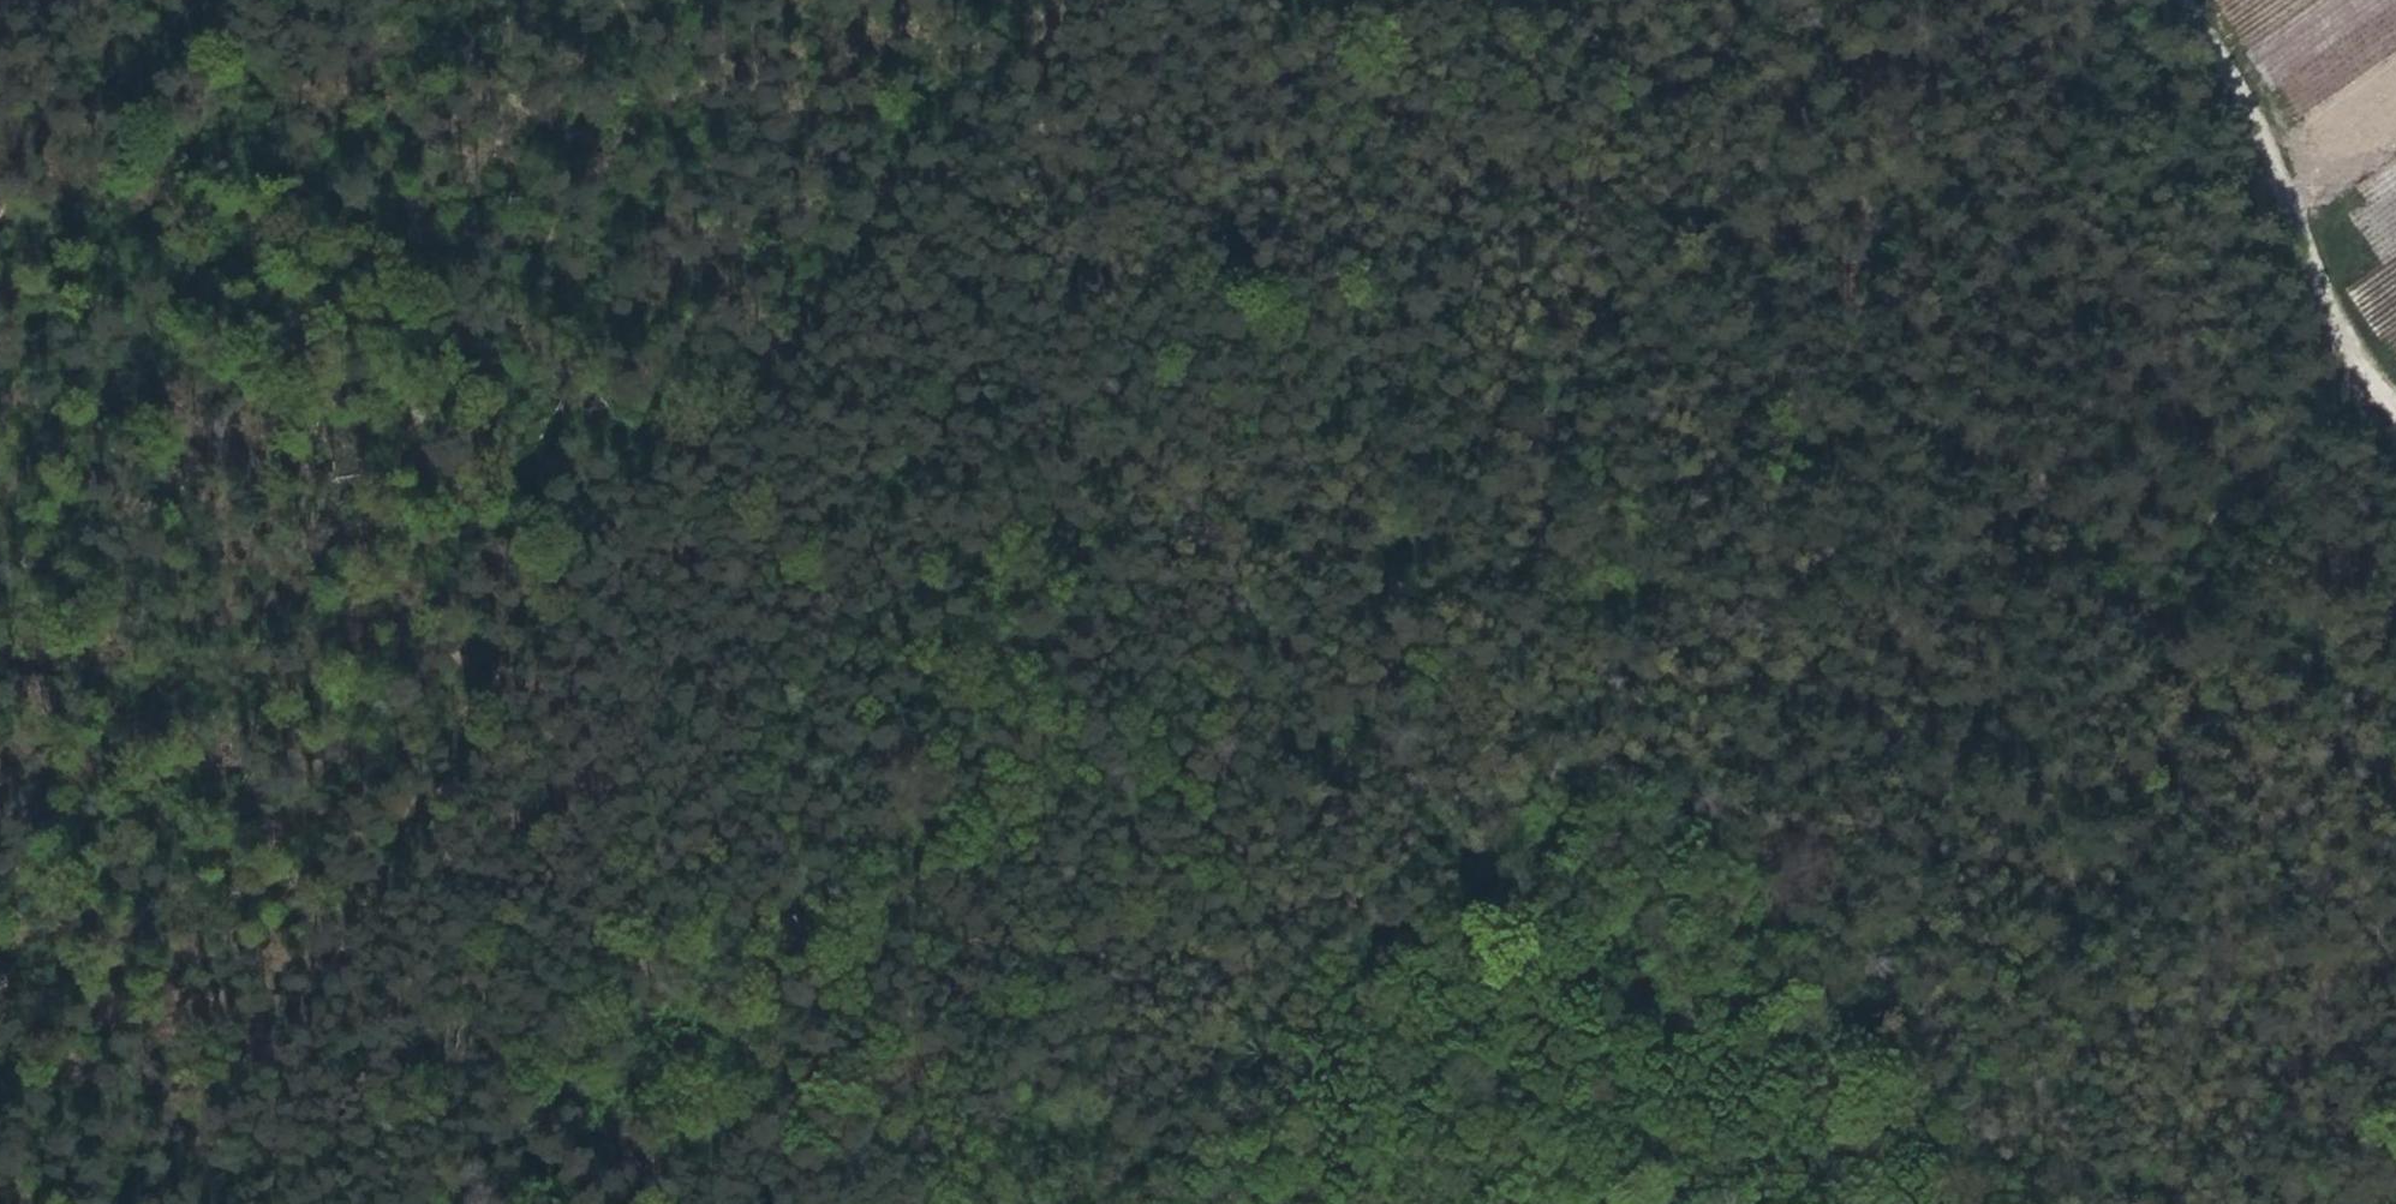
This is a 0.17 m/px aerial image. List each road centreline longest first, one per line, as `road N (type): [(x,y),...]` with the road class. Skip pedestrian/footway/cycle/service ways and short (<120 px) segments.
road 1 (track): [(2395,388),(2164,0)]

